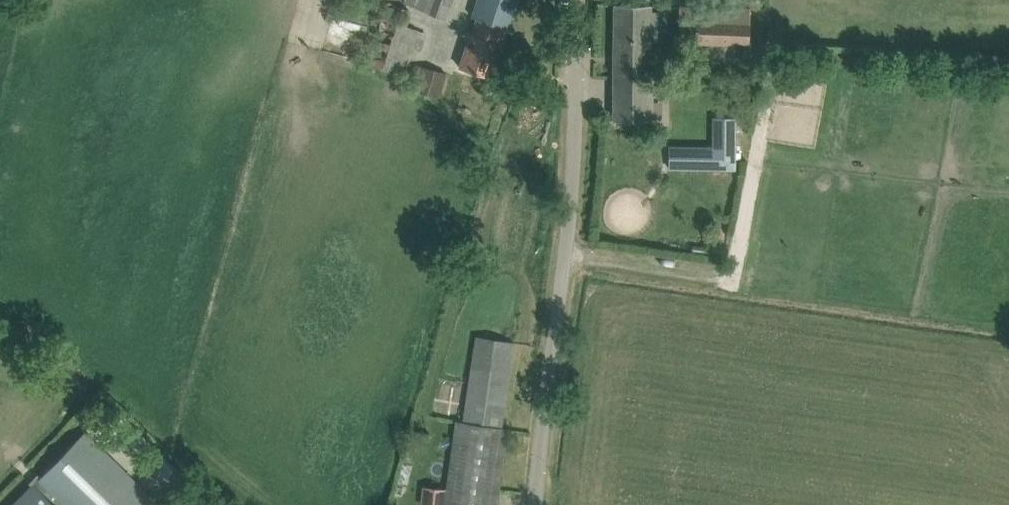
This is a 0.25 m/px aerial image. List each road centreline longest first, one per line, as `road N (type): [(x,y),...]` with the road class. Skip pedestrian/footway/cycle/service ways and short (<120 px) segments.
road 1 (unclassified): [(547,504),(589,0)]

